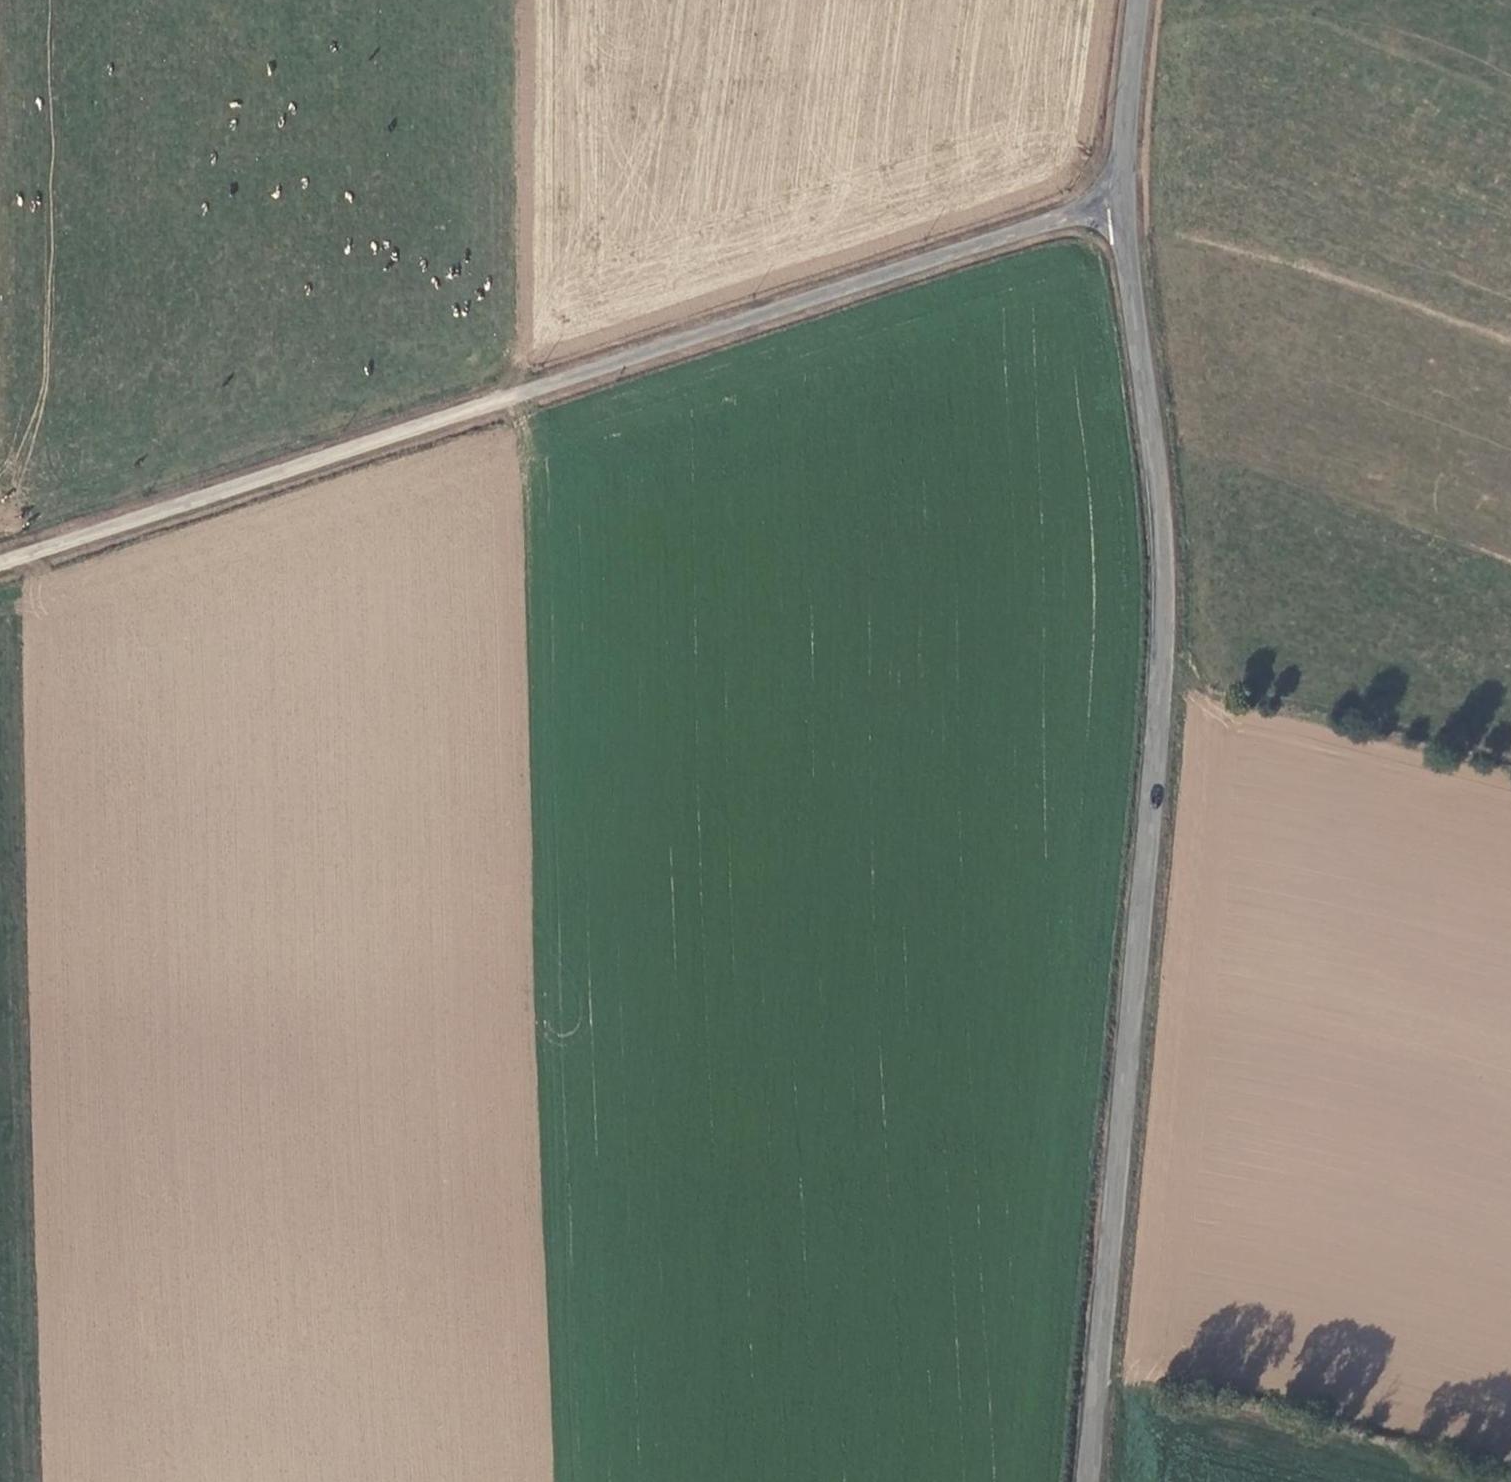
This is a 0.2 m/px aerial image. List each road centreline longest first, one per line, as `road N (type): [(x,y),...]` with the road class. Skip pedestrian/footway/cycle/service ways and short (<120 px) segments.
road 1 (tertiary): [(1087,1481),(1162,693),(1158,488),(1121,207)]
road 2 (unclassified): [(0,565),(1065,217),(1121,207)]
road 3 (tertiary): [(1121,207),(1141,0)]

